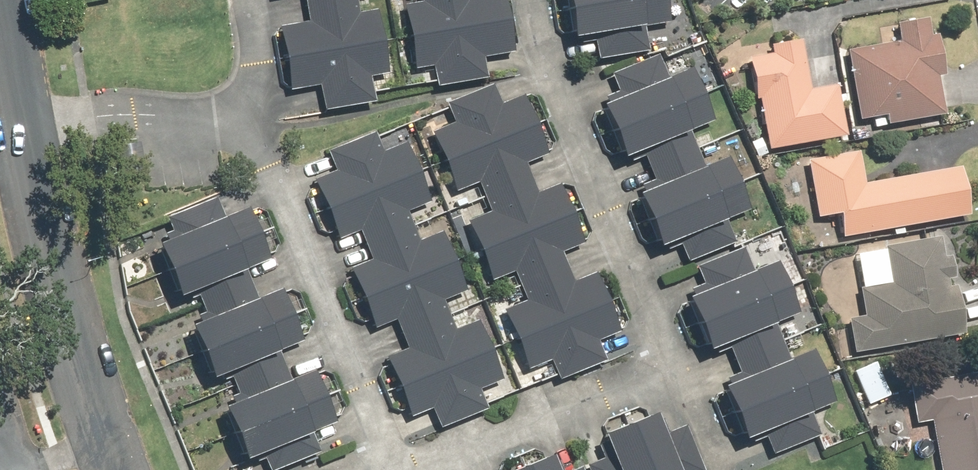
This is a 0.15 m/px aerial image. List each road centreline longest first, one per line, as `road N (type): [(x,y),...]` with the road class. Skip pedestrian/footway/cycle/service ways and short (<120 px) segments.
road 1 (residential): [(394,469),(251,134),(226,117)]
road 2 (residential): [(527,0),(536,61),(664,358)]
road 3 (residential): [(112,469),(66,344),(23,124)]
road 4 (residential): [(664,358),(655,387),(638,397),(442,469)]
road 5 (residential): [(23,124),(226,117)]
road 6 (residential): [(226,117),(250,104),(257,85),(244,0)]
road 7 (residential): [(664,358),(694,400),(726,469)]
road 8 (residential): [(23,124),(1,0)]

